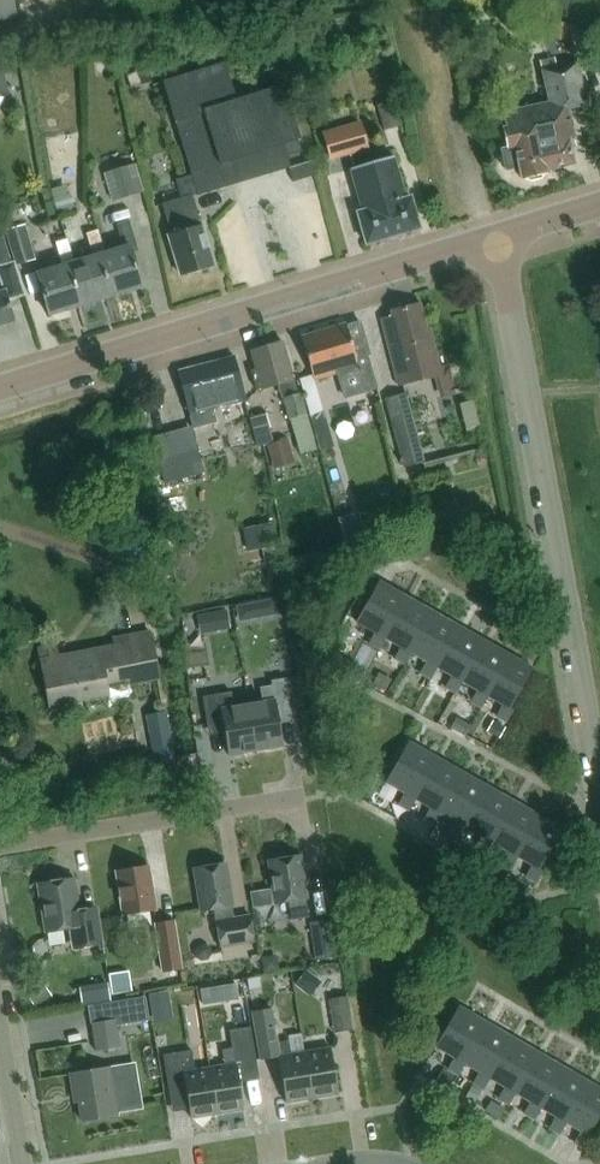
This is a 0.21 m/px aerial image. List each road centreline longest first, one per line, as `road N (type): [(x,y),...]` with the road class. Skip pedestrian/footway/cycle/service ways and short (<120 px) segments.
road 1 (unclassified): [(599,797),(498,236)]
road 2 (secondary): [(0,390),(498,236)]
road 3 (residential): [(0,848),(304,799)]

